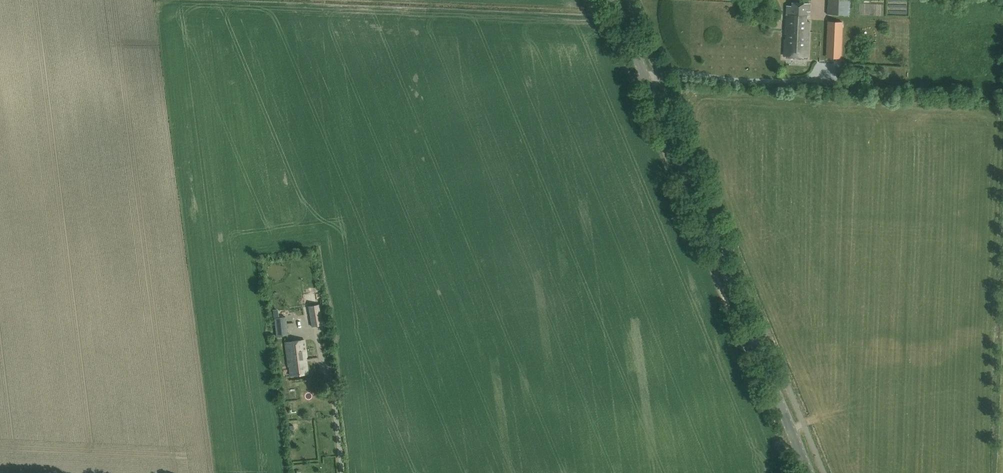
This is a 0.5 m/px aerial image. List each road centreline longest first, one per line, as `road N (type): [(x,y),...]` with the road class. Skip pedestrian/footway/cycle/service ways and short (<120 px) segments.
road 1 (tertiary): [(808,472),(614,0)]

